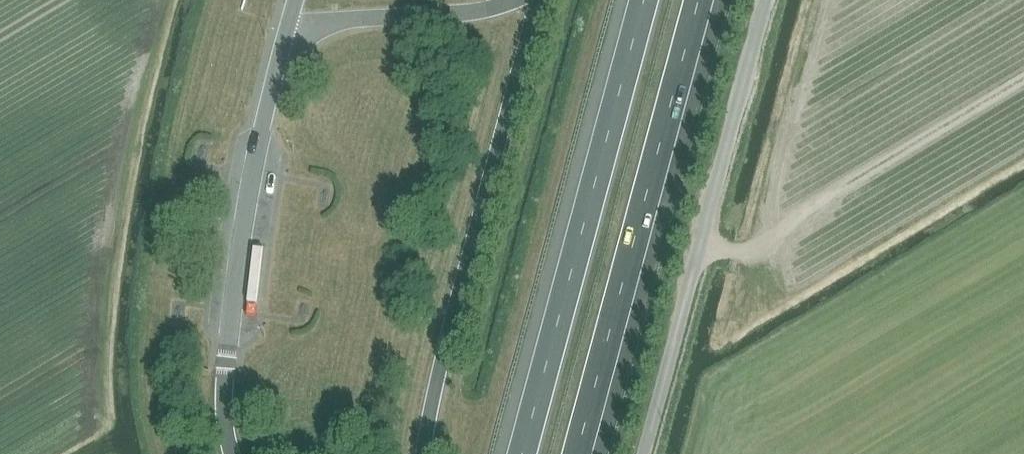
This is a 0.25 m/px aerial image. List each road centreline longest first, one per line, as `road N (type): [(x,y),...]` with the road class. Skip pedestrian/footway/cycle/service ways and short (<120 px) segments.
road 1 (unclassified): [(646,453),(768,0)]
road 2 (motorway): [(643,0),(522,453)]
road 3 (motorway): [(578,453),(699,0)]
road 4 (track): [(702,246),(730,253),(765,244),(1023,81)]

